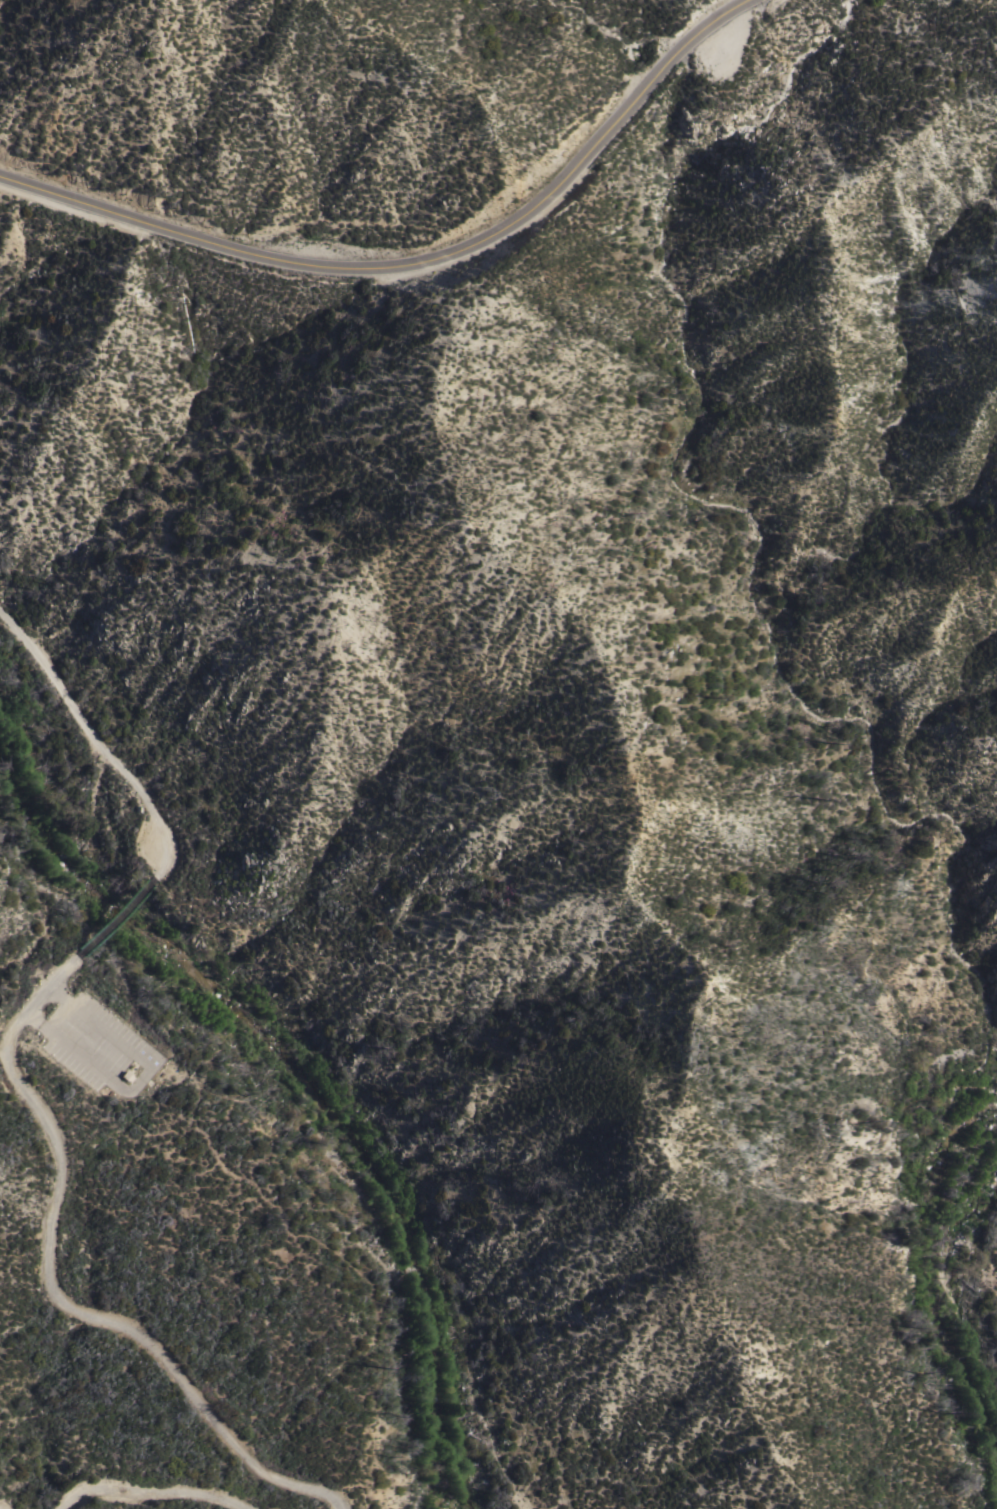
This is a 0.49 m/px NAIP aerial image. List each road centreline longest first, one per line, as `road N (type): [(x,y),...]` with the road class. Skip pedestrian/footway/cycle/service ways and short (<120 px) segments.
road 1 (secondary): [(753,0),(682,51),(612,134),(522,220),(438,260),(302,267),(0,178)]
road 2 (track): [(69,954),(11,1021),(7,1037),(13,1069),(58,1145),(51,1281),(70,1302),(138,1327),(248,1452),(325,1492),(337,1508)]
road 3 (track): [(0,604),(45,650),(154,799),(154,869)]
road 4 (track): [(257,1508),(211,1488),(95,1480),(76,1485),(54,1508)]
road 5 (track): [(160,870),(177,839),(154,799),(136,844),(160,870)]

